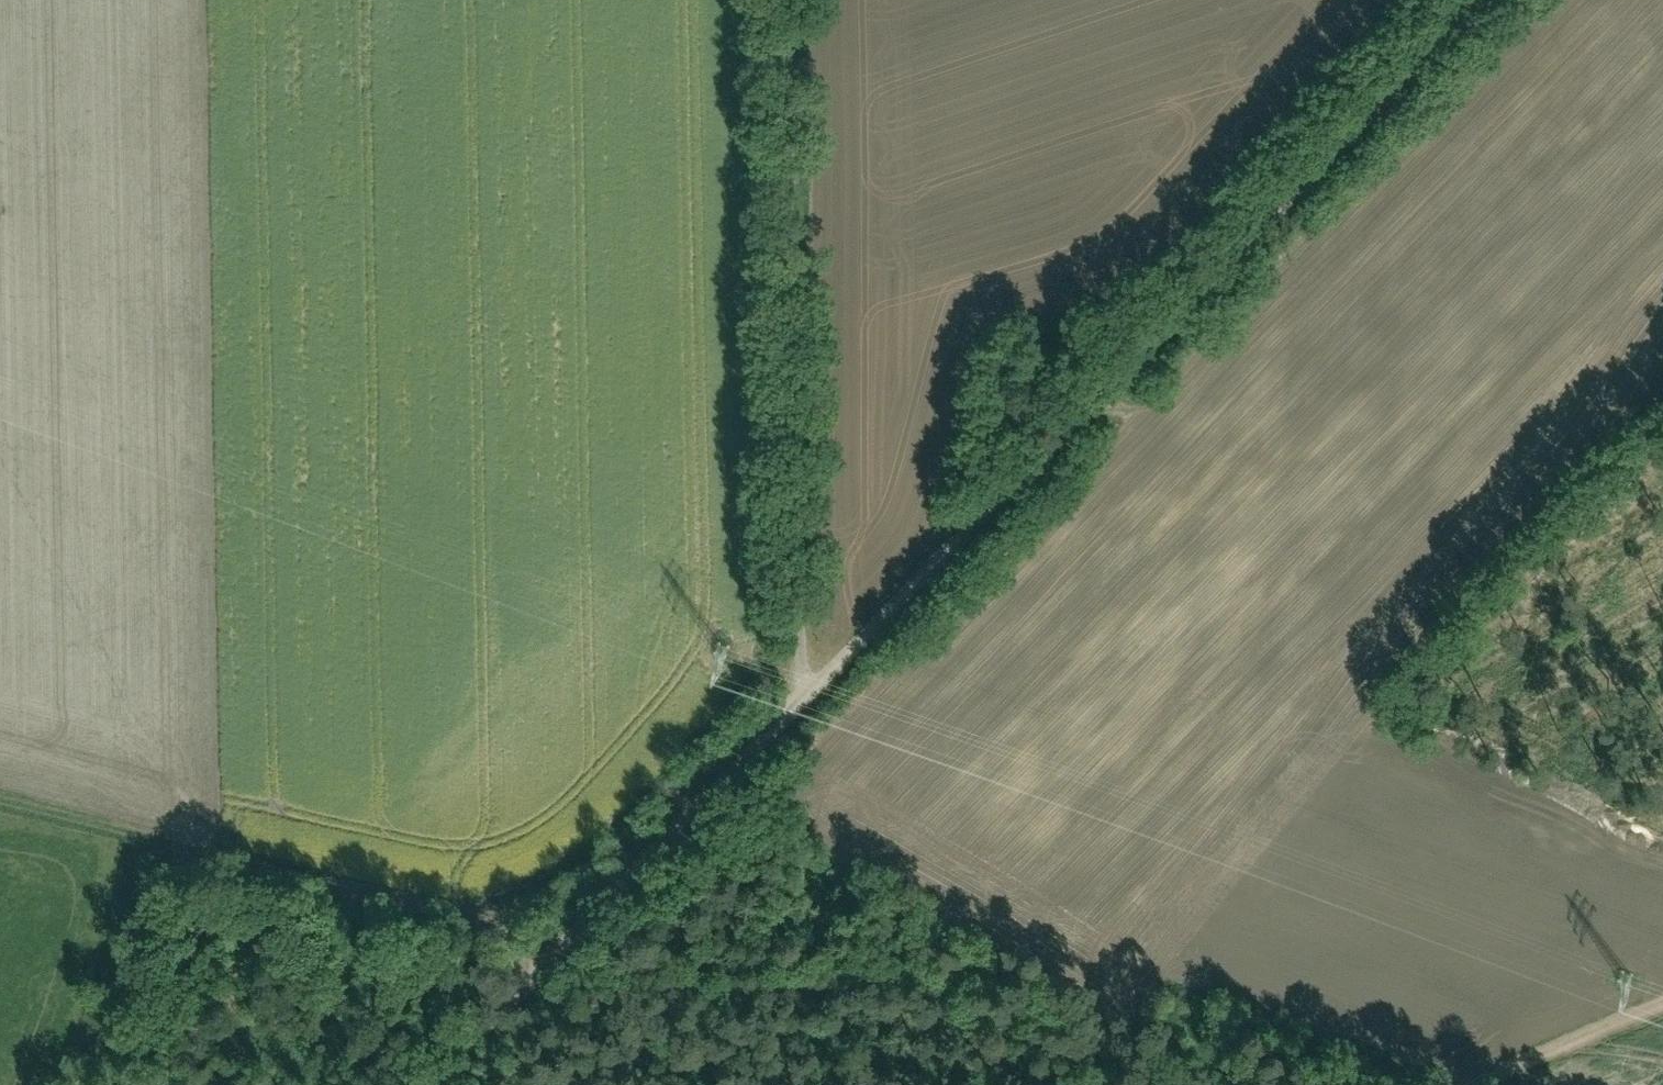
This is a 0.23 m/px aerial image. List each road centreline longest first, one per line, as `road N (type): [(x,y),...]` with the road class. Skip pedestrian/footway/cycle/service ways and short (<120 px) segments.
road 1 (residential): [(437,1084),(1484,0)]
road 2 (track): [(1473,1084),(1662,1006)]

